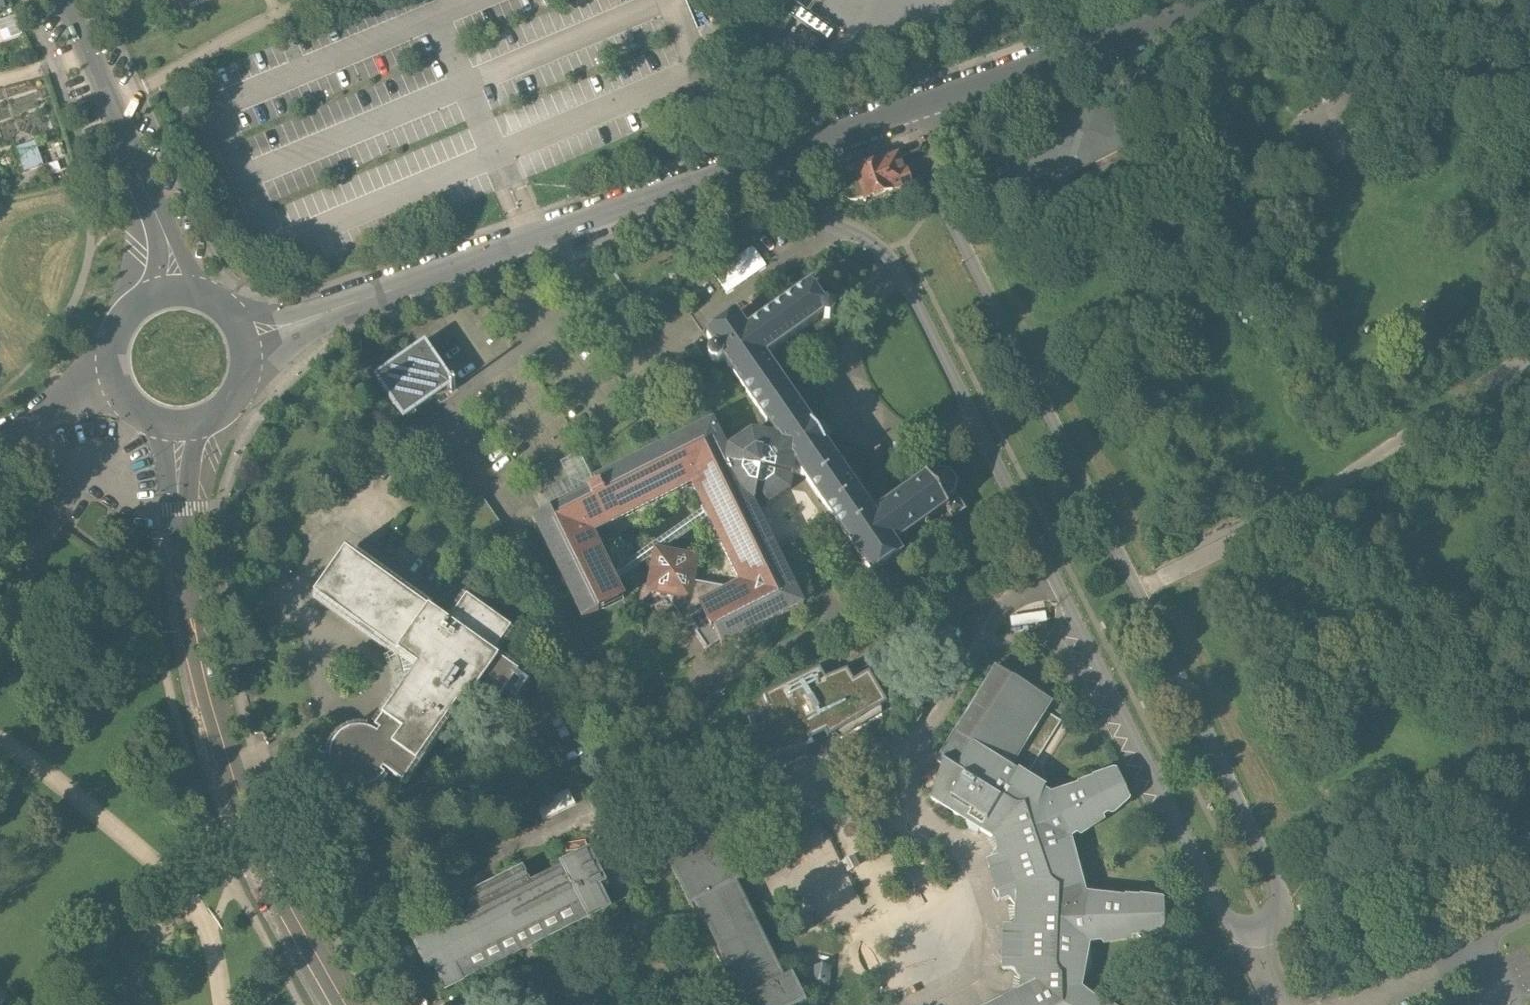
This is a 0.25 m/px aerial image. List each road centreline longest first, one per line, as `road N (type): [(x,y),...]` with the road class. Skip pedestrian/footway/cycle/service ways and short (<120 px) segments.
road 1 (unclassified): [(790,151),(820,203),(888,251),(904,273),(1231,921),(1257,931)]
road 2 (unclassified): [(1257,931),(1282,911),(1282,896),(1142,590),(939,202),(934,105)]
road 3 (tertiary): [(339,1004),(268,870),(217,735),(185,566),(177,428)]
road 4 (residential): [(243,341),(790,151)]
road 5 (track): [(1142,590),(1529,382)]
road 6 (residential): [(934,105),(1244,0)]
road 7 (track): [(1290,114),(1427,54),(1469,49),(1512,54),(1529,96)]
road 8 (residential): [(115,104),(322,0)]
road 9 (residential): [(115,104),(176,292)]
road 10 (residential): [(790,151),(934,105)]
road 11 (residential): [(176,292),(134,308),(119,327),(110,361),(115,384)]
road 12 (residential): [(115,384),(0,438)]
road 13 (residential): [(177,428),(221,412),(236,394),(243,341)]

